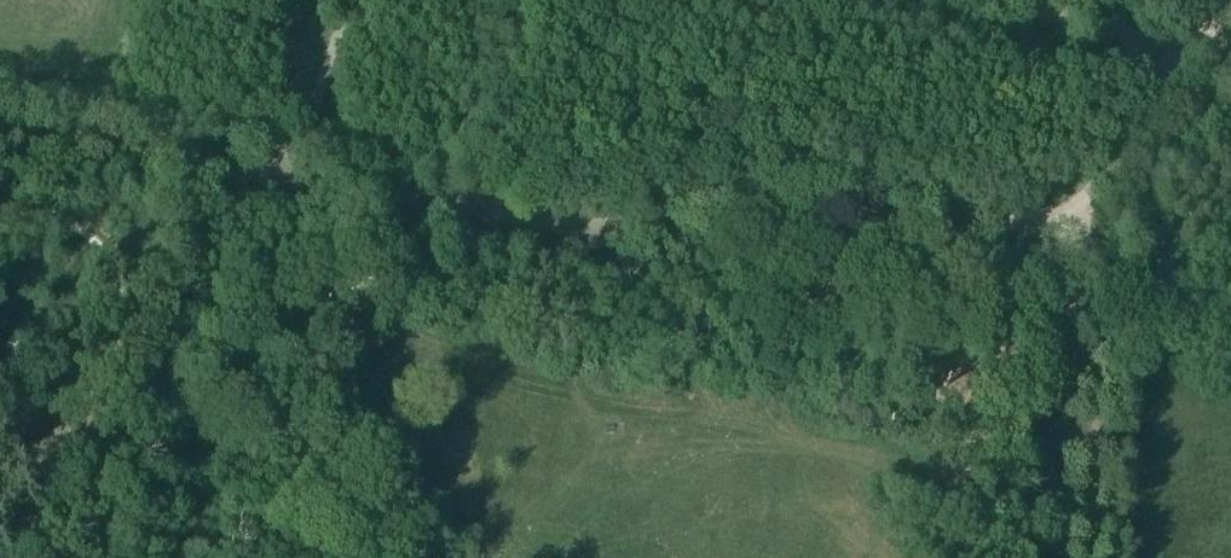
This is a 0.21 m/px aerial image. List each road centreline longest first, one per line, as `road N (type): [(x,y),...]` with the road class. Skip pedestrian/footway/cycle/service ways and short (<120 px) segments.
road 1 (track): [(295,183),(583,232),(618,231),(695,199),(769,185),(1018,217),(1044,218),(1058,209)]
road 2 (track): [(0,131),(295,183)]
road 3 (track): [(1058,209),(1103,171),(1230,23)]
road 4 (track): [(1230,348),(1148,334),(1097,302),(1058,209)]

